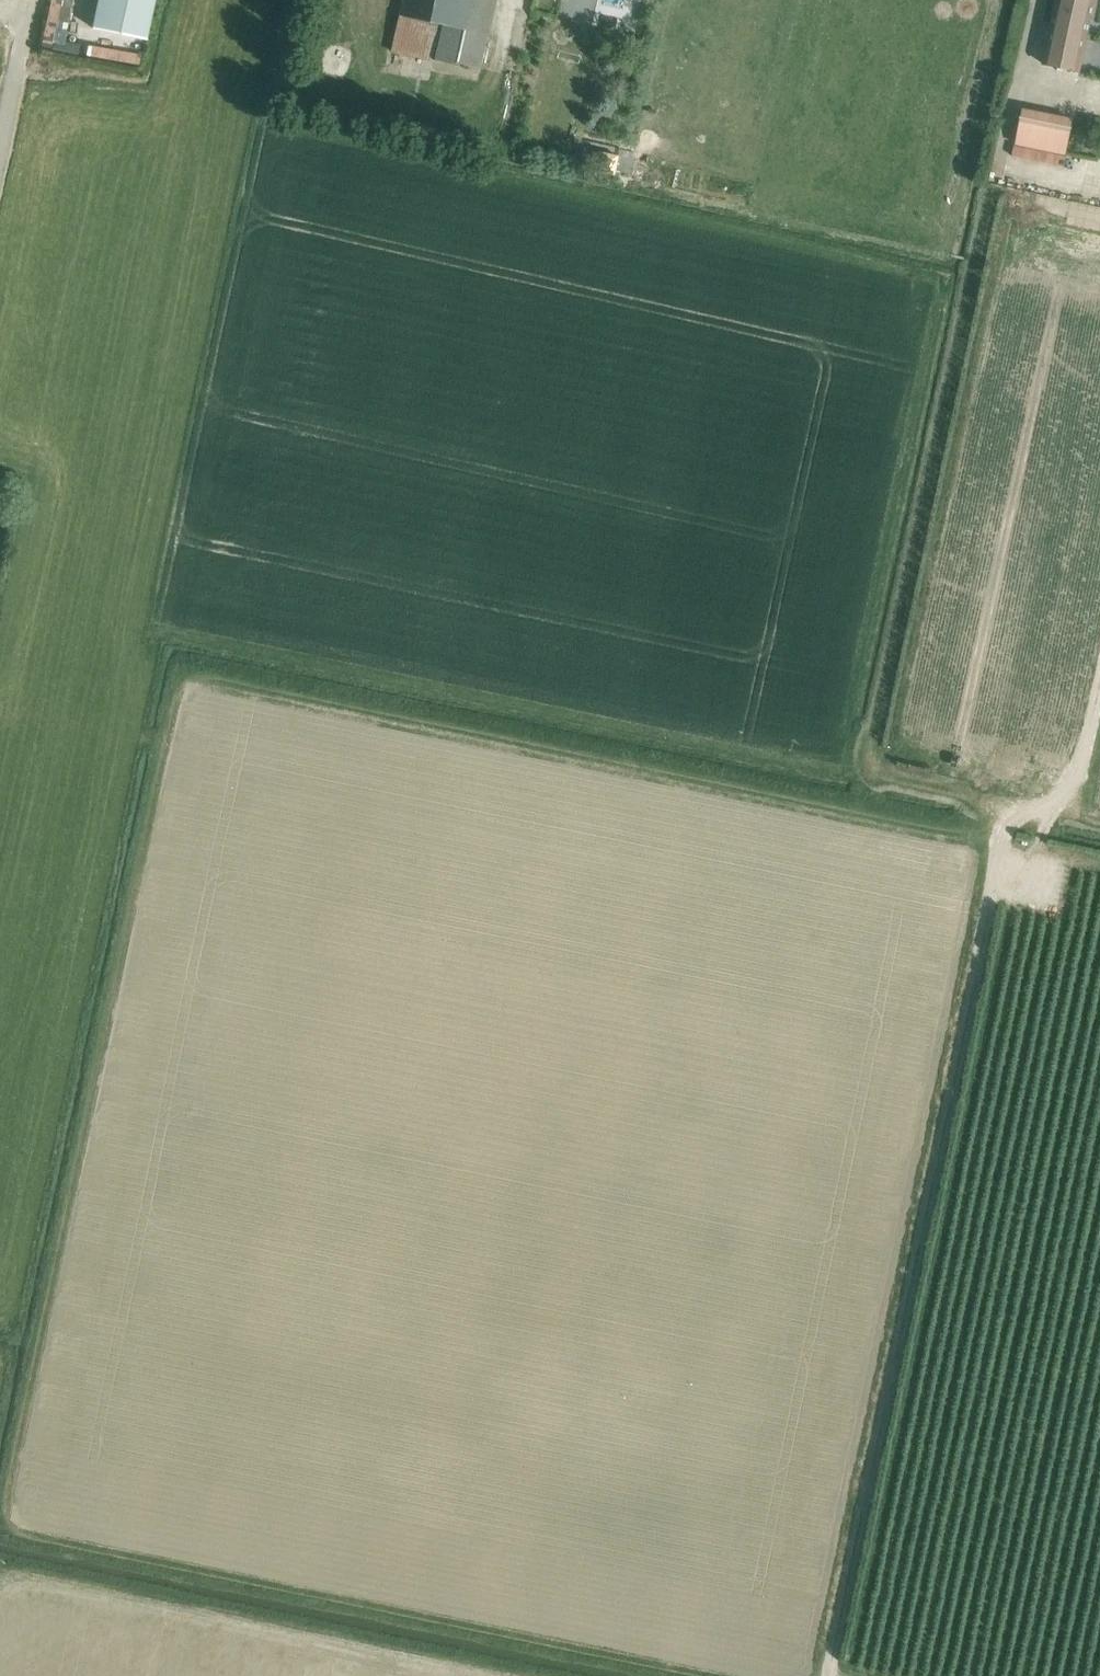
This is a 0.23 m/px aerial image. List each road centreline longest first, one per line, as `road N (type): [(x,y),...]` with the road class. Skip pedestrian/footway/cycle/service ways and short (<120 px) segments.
road 1 (track): [(830,1675),(1009,820),(1050,804),(1079,775),(1099,677)]

